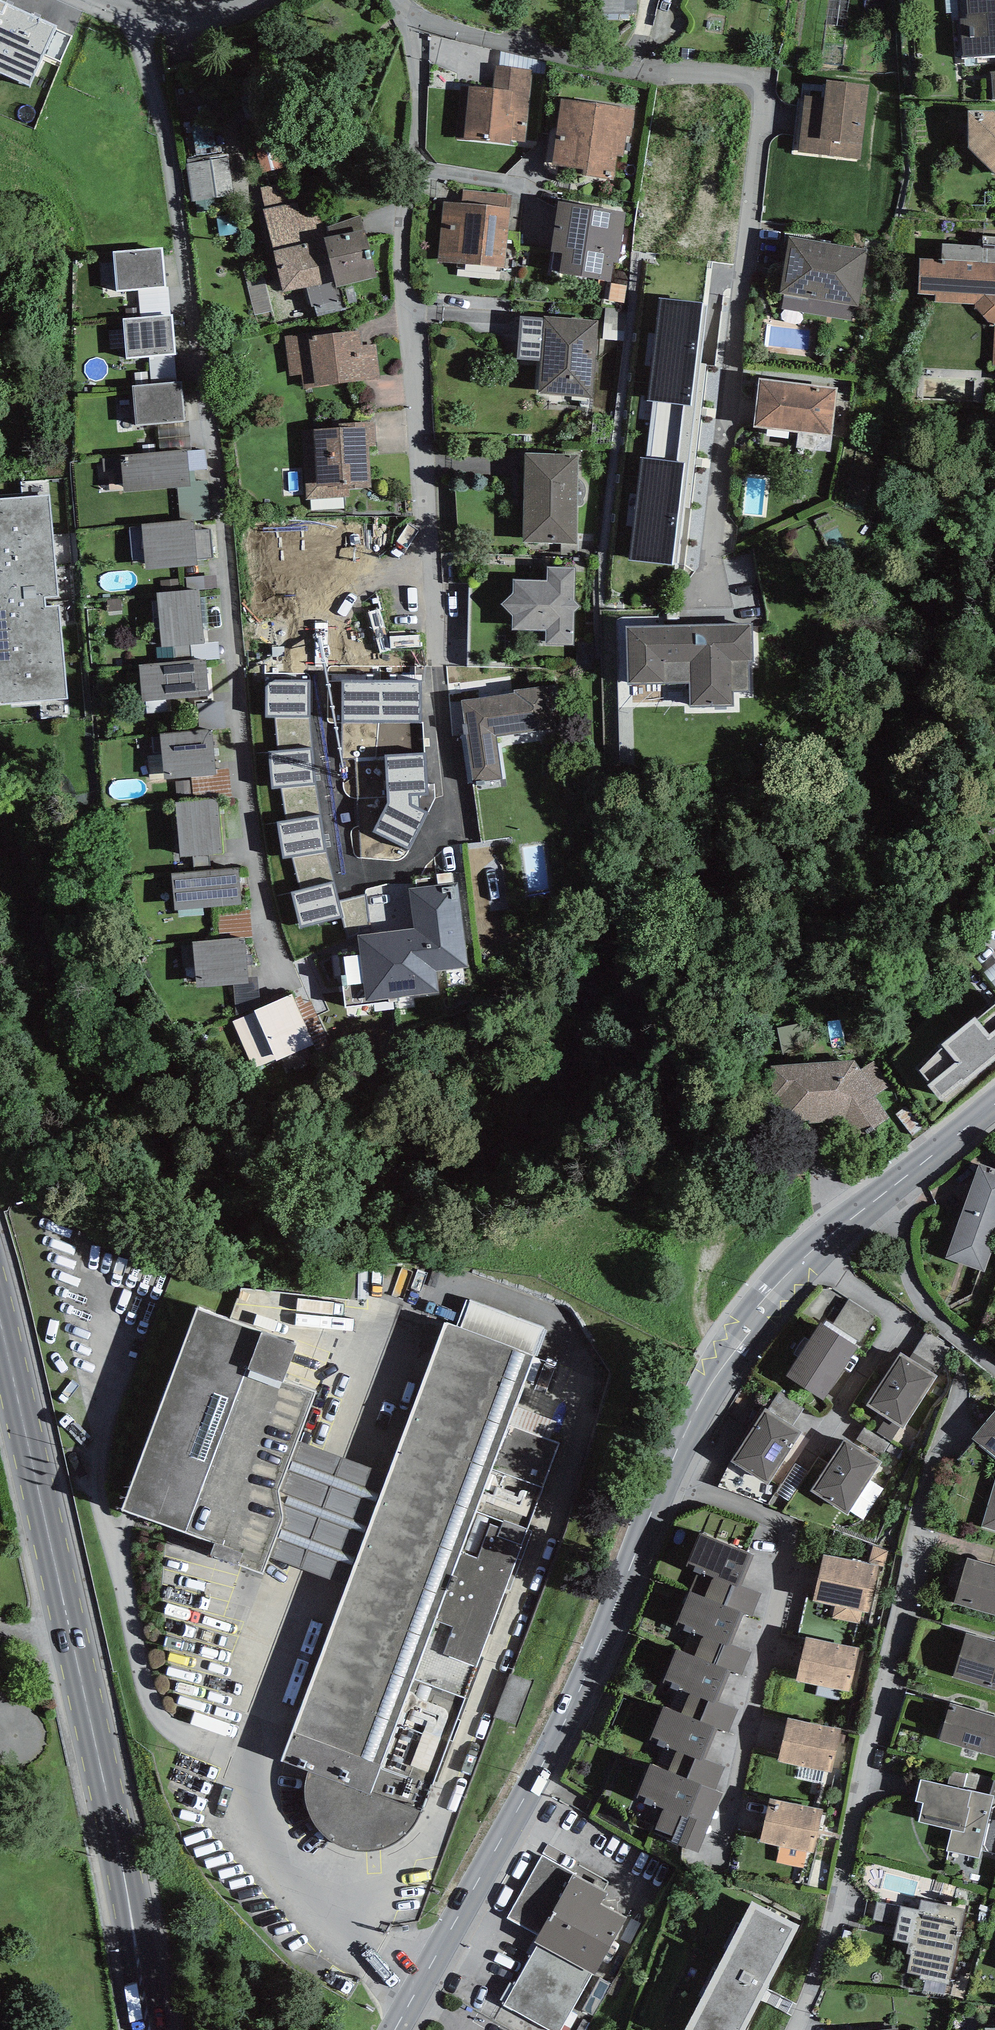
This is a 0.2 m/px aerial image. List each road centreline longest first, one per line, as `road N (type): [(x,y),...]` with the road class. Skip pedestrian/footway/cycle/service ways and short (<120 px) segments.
road 1 (trunk): [(0,2008),(994,1736)]
road 2 (tertiary): [(890,1190),(765,1303),(697,1407),(555,1748),(392,2029)]
road 3 (residential): [(140,18),(175,165),(212,420),(265,905),(294,985)]
road 4 (residential): [(396,9),(621,67),(727,72),(767,86),(708,598)]
road 5 (residential): [(458,812),(396,9)]
road 6 (primary): [(150,2029),(107,1768),(0,1326)]
road 7 (residential): [(951,1426),(930,1471),(849,1853),(797,2029)]
road 8 (residential): [(890,1190),(914,1300),(994,1366)]
road 9 (tertiary): [(994,1103),(890,1190)]
road 10 (residential): [(261,0),(194,25),(140,18)]

